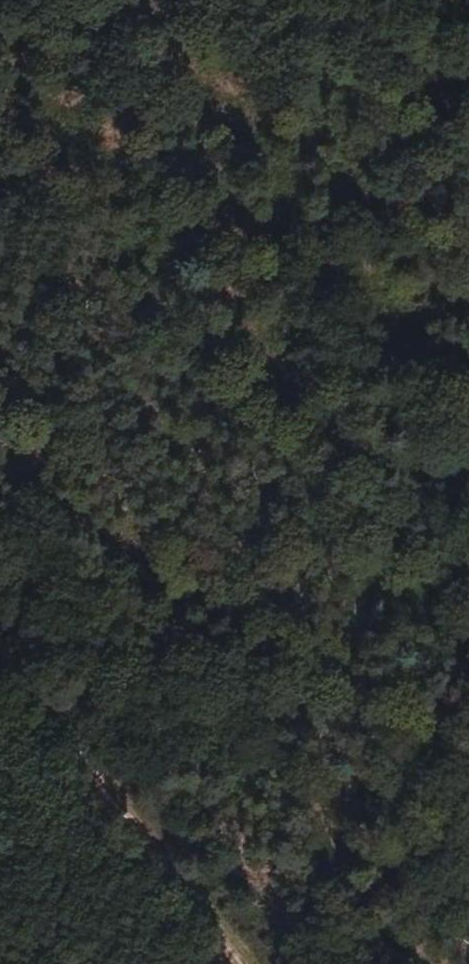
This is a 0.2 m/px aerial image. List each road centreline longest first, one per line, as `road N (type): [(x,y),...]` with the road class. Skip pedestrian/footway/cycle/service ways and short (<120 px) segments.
road 1 (track): [(197,963),(0,710)]

